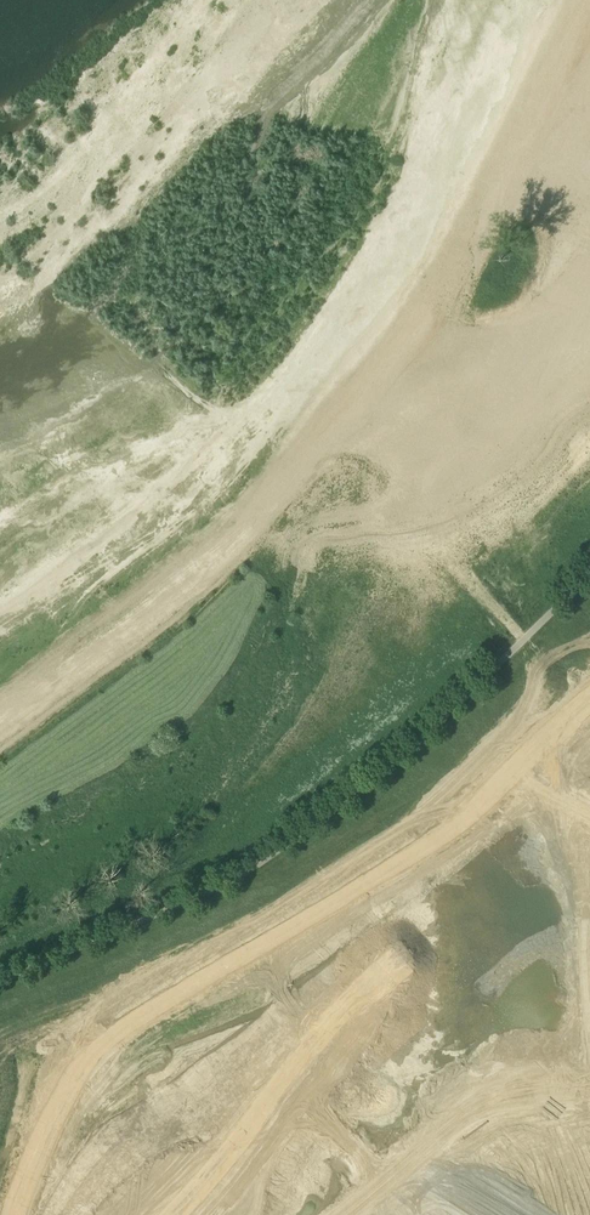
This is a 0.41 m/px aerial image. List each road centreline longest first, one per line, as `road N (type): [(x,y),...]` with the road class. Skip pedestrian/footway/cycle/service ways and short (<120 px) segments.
road 1 (unclassified): [(0,980),(227,883),(272,854),(387,771),(589,575)]

